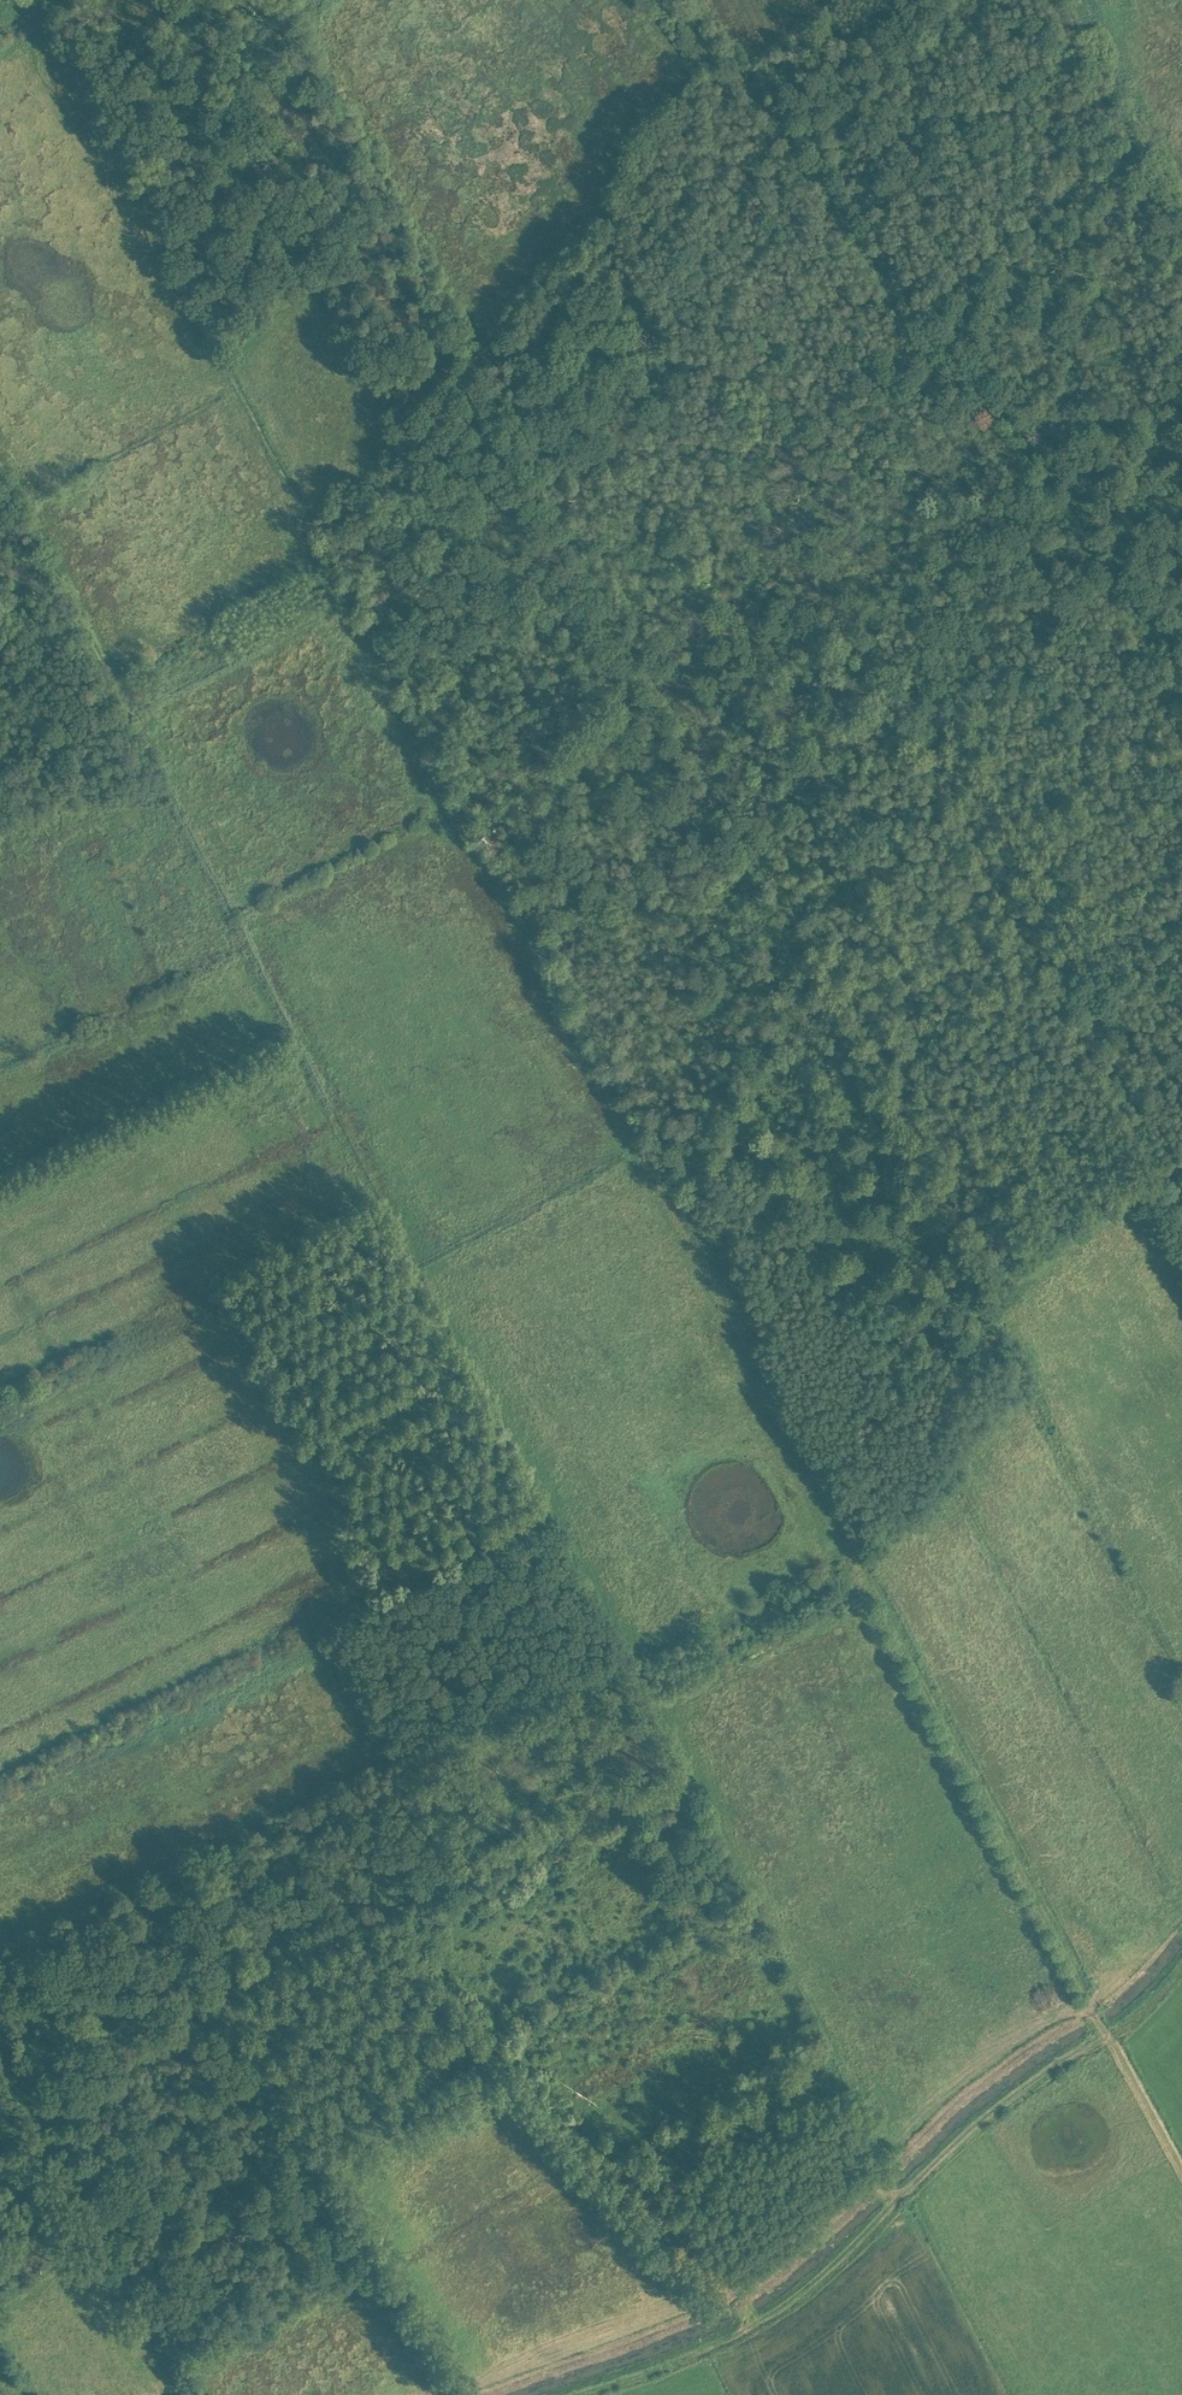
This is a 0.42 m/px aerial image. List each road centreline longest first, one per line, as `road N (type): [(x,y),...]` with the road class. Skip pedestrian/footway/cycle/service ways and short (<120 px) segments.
road 1 (track): [(1181,1967),(1123,2028),(1035,2079),(975,2128),(799,2301),(577,2394)]
road 2 (track): [(1181,2173),(1108,2035)]

